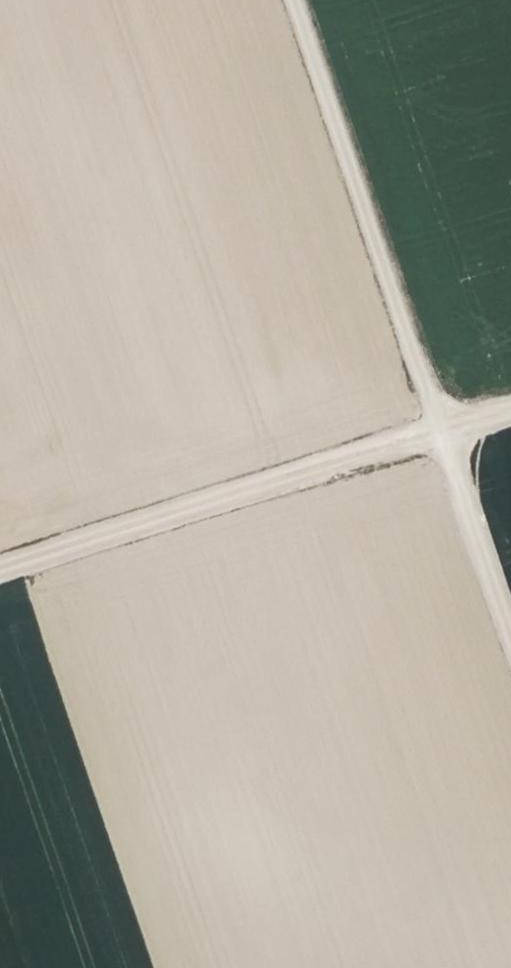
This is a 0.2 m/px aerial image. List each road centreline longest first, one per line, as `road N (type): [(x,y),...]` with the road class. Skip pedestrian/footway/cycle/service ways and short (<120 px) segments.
road 1 (track): [(510,631),(298,0)]
road 2 (track): [(0,571),(510,409)]

